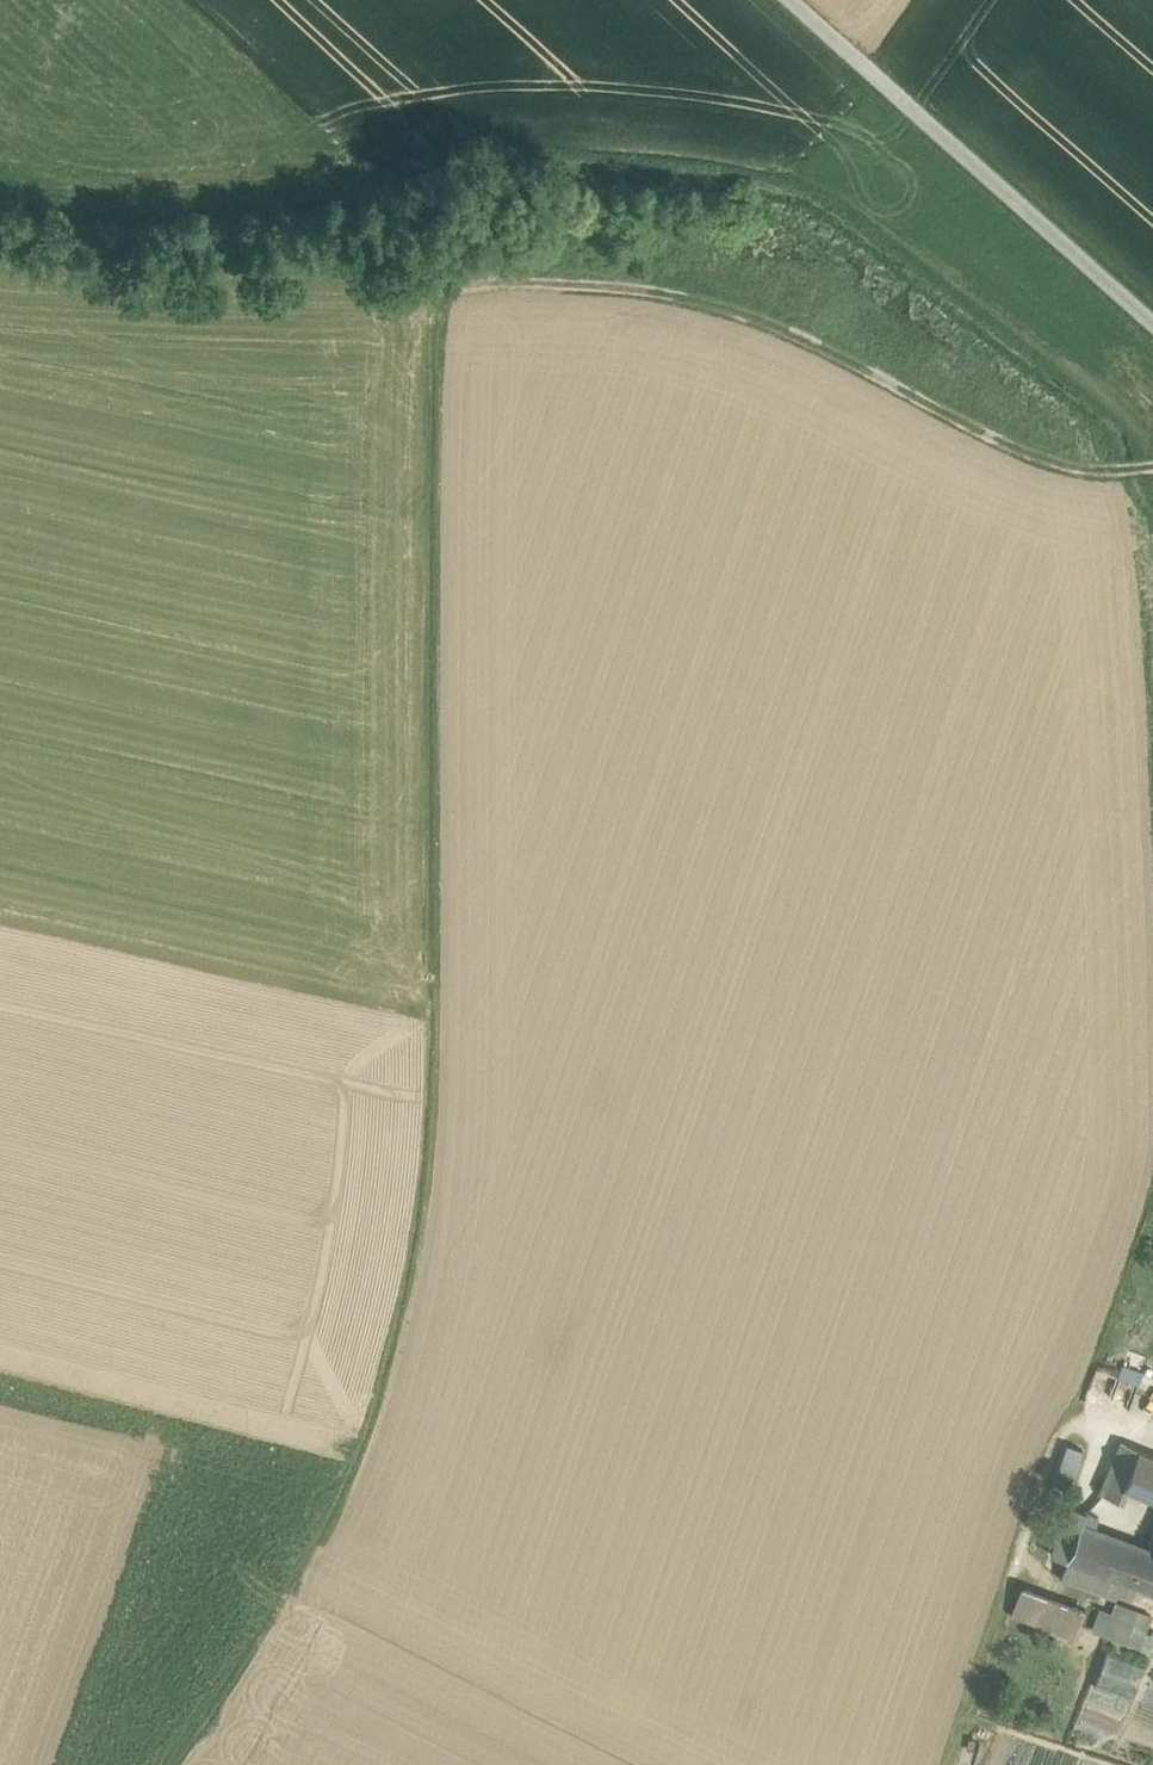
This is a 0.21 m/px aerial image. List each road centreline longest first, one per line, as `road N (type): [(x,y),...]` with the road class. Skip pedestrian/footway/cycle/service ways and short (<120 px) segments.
road 1 (unclassified): [(1152,311),(811,0)]

